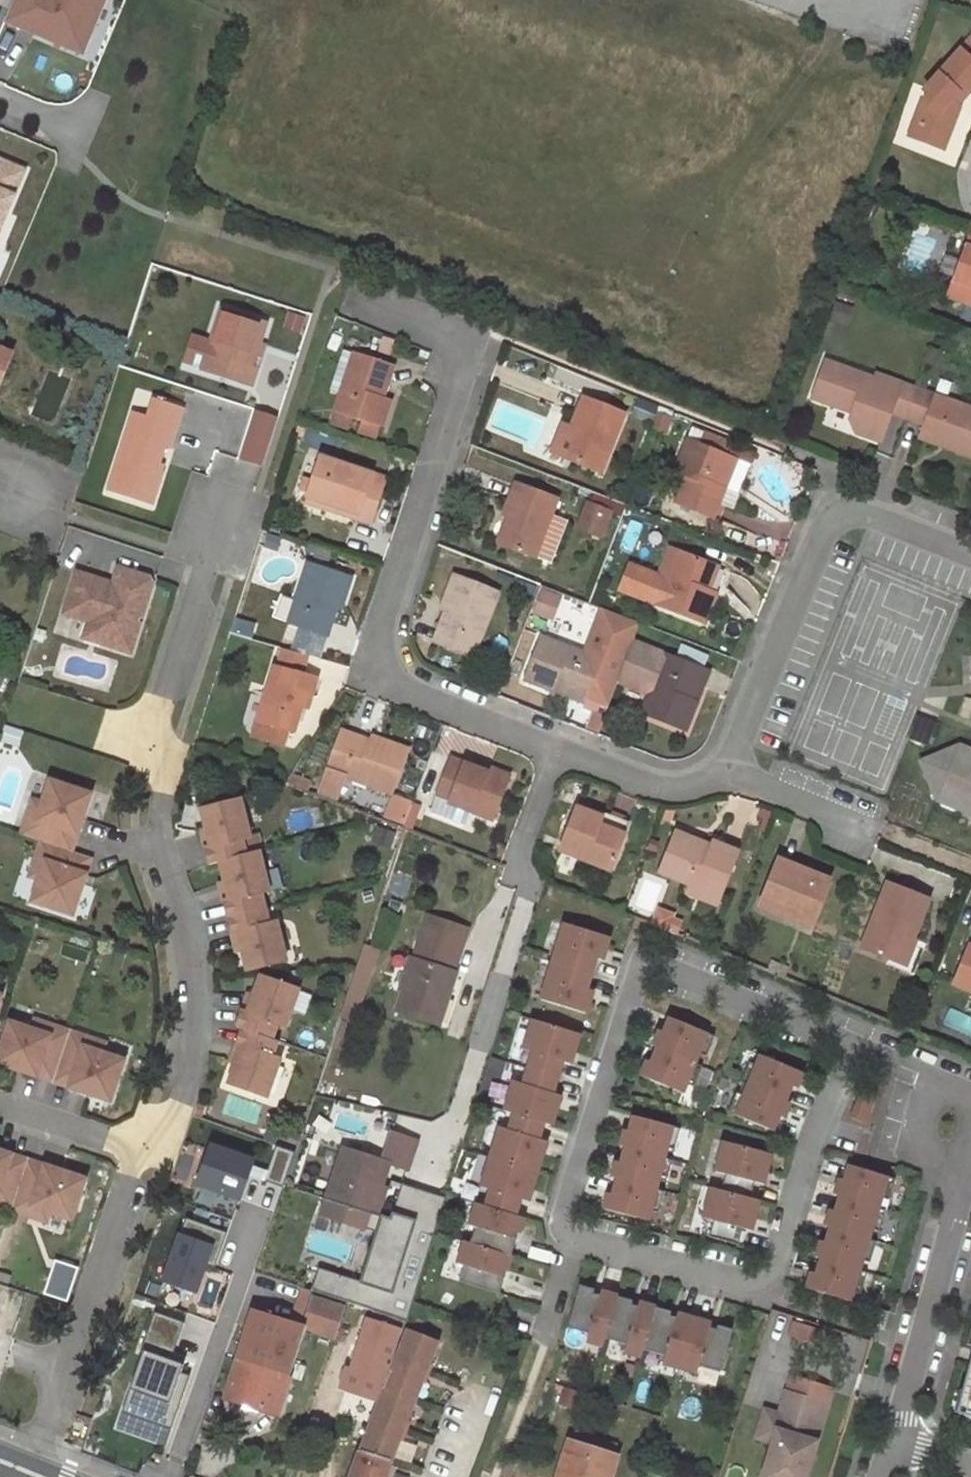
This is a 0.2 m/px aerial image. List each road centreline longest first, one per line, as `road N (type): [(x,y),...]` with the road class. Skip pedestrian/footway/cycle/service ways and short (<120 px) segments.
road 1 (residential): [(970,555),(861,514),(823,527),(725,769),(705,780),(651,783),(368,675),(471,346),(364,307)]
road 2 (residential): [(25,1469),(142,1157),(182,1092),(196,1036),(192,948),(156,821),(170,696),(235,483)]
road 3 (residential): [(849,1043),(770,1302),(577,1247),(556,1218),(647,961)]
road 4 (residential): [(970,1123),(896,1425)]
road 5 (residential): [(647,961),(849,1043)]
road 6 (residential): [(849,1043),(970,1093)]

